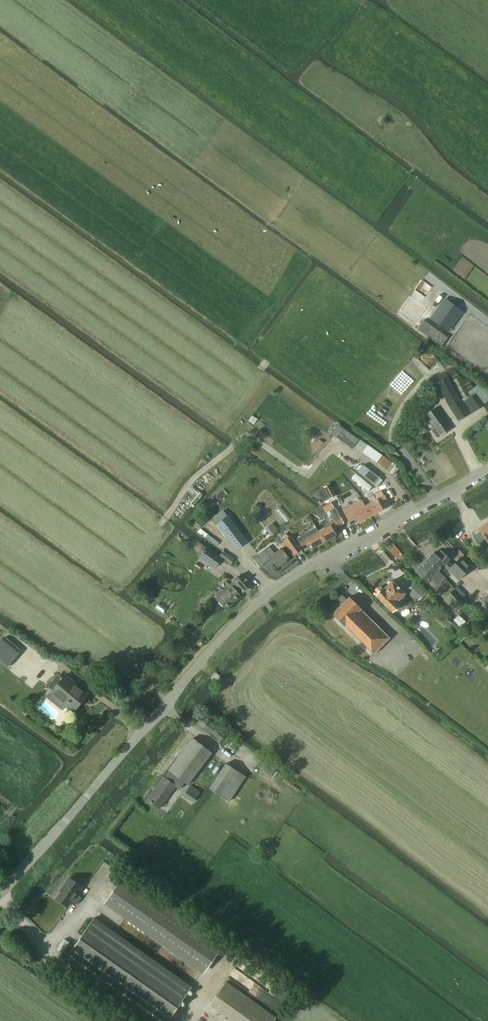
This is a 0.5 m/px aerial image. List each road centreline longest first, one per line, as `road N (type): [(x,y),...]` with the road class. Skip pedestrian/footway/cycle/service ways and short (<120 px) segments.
road 1 (unclassified): [(487,468),(253,607),(0,887)]
road 2 (track): [(147,1020),(19,931),(0,903)]

